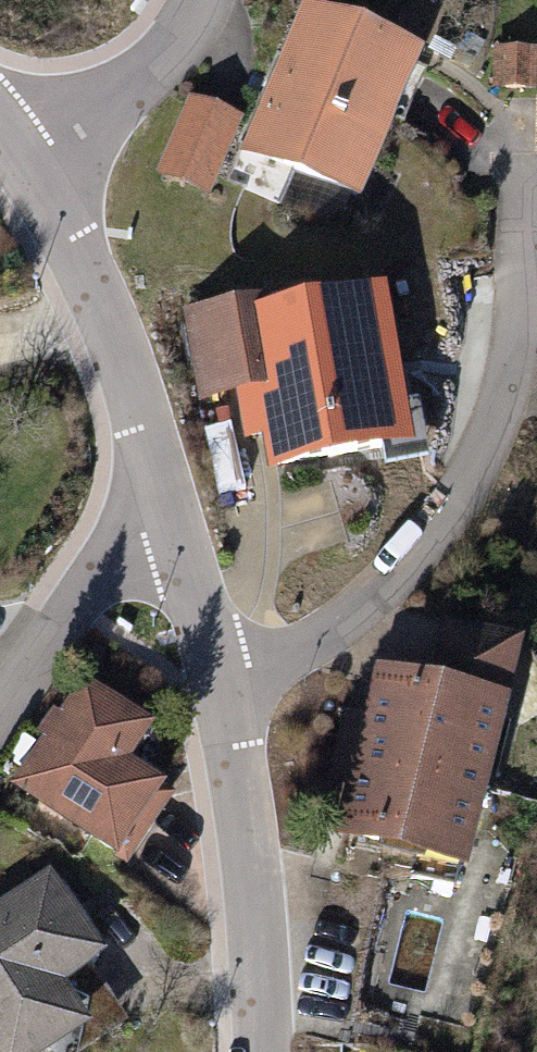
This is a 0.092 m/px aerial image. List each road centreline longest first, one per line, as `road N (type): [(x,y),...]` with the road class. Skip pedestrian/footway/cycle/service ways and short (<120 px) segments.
road 1 (residential): [(522,132),(499,373),(457,478),(382,578),(221,686)]
road 2 (residential): [(161,477),(122,356),(23,137)]
road 3 (residential): [(254,1051),(250,935),(221,686)]
road 4 (residential): [(0,671),(50,599),(161,477)]
road 5 (residential): [(196,0),(157,55),(23,137)]
road 6 (residential): [(221,686),(161,477)]

